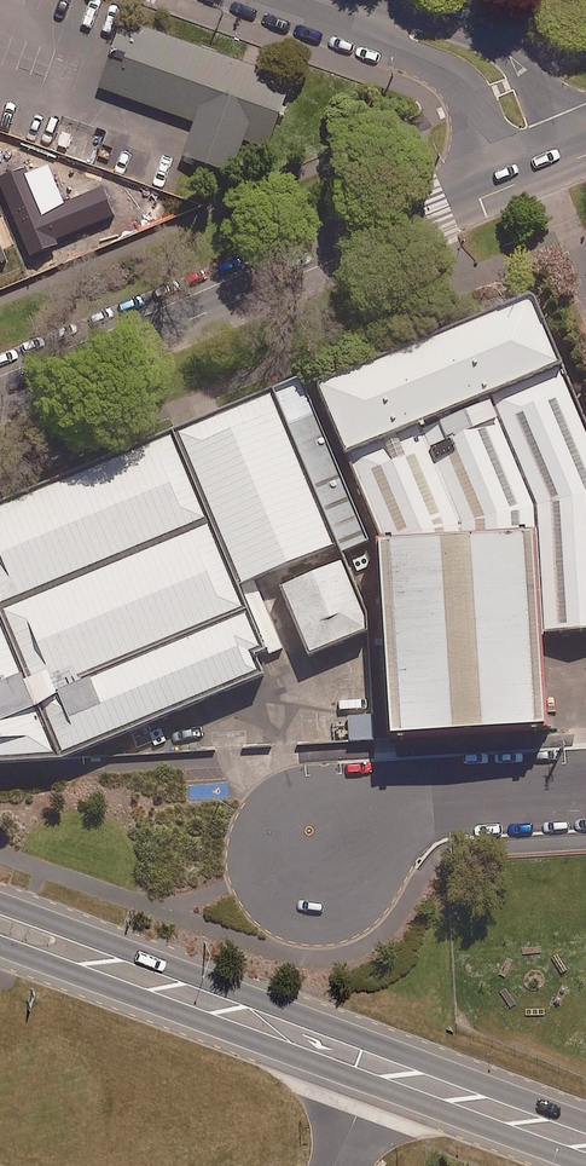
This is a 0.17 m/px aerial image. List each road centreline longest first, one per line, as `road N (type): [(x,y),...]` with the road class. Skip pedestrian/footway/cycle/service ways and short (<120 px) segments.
road 1 (trunk): [(585,1142),(0,925)]
road 2 (tertiary): [(540,172),(0,400)]
road 3 (tertiary): [(540,172),(502,85),(484,65),(313,0)]
road 4 (unclassified): [(309,854),(380,812),(451,794),(585,786)]

